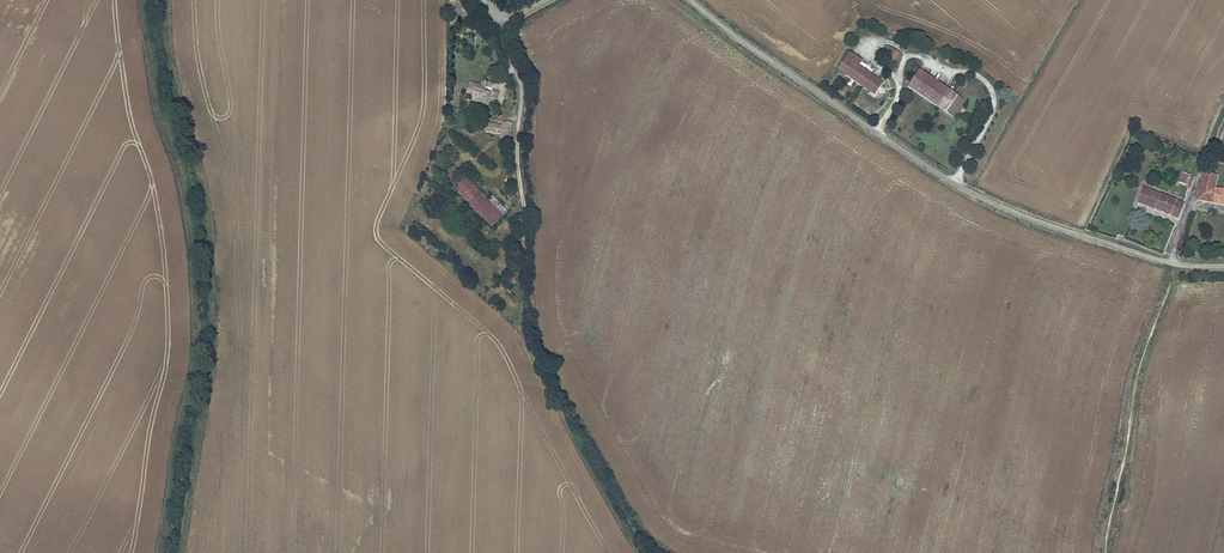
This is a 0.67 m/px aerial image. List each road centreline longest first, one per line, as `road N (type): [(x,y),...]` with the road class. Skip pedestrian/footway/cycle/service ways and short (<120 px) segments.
road 1 (unclassified): [(1223,266),(1173,263),(1007,209),(933,171),(689,0)]
road 2 (track): [(504,14),(522,88),(517,153),(525,215),(521,235),(507,235)]

